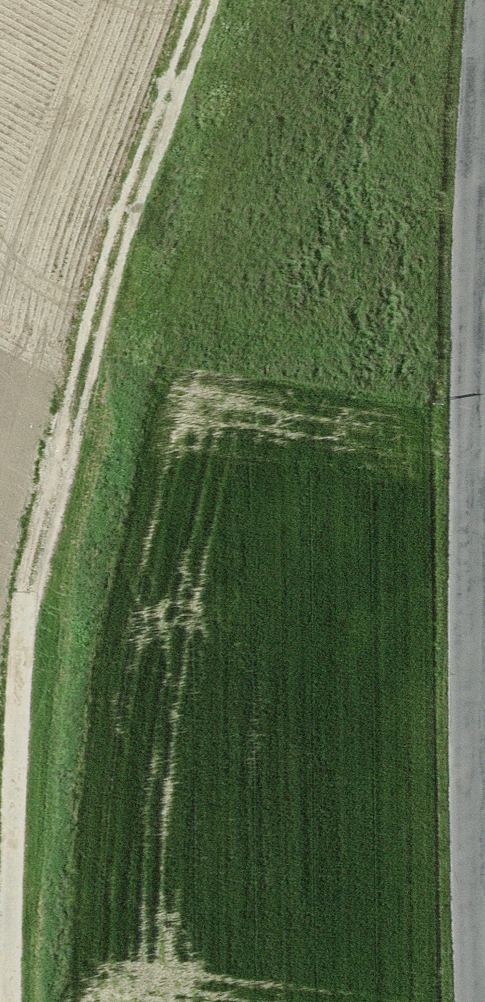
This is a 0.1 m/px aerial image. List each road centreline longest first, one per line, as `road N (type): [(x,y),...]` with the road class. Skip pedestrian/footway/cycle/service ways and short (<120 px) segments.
road 1 (track): [(201,0),(94,326),(26,591),(11,884),(13,1001)]
road 2 (tertiary): [(484,150),(476,668),(482,1001)]

